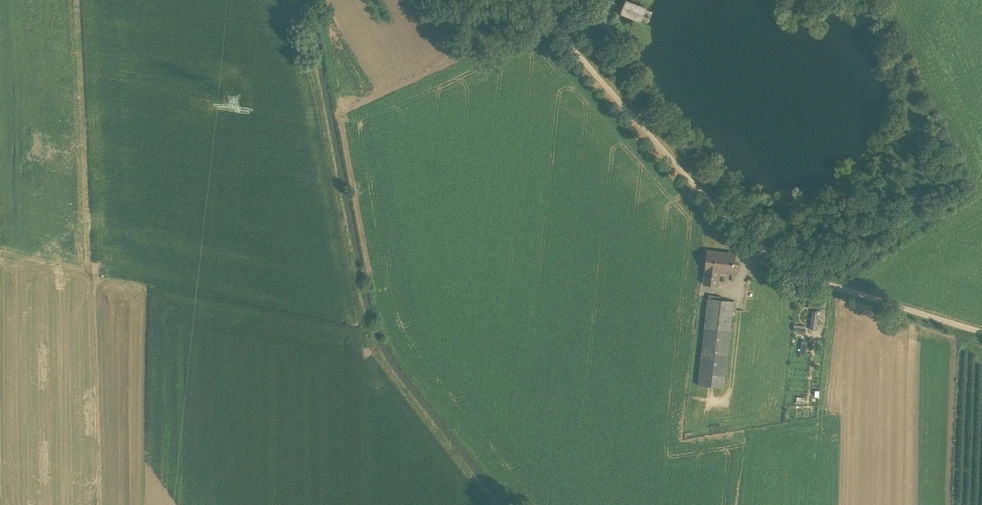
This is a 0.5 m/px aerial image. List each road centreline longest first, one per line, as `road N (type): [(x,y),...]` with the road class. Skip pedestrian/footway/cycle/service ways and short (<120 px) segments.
road 1 (unclassified): [(981,333),(827,291),(764,258),(565,41),(538,0)]
road 2 (unclassified): [(93,504),(72,0)]

